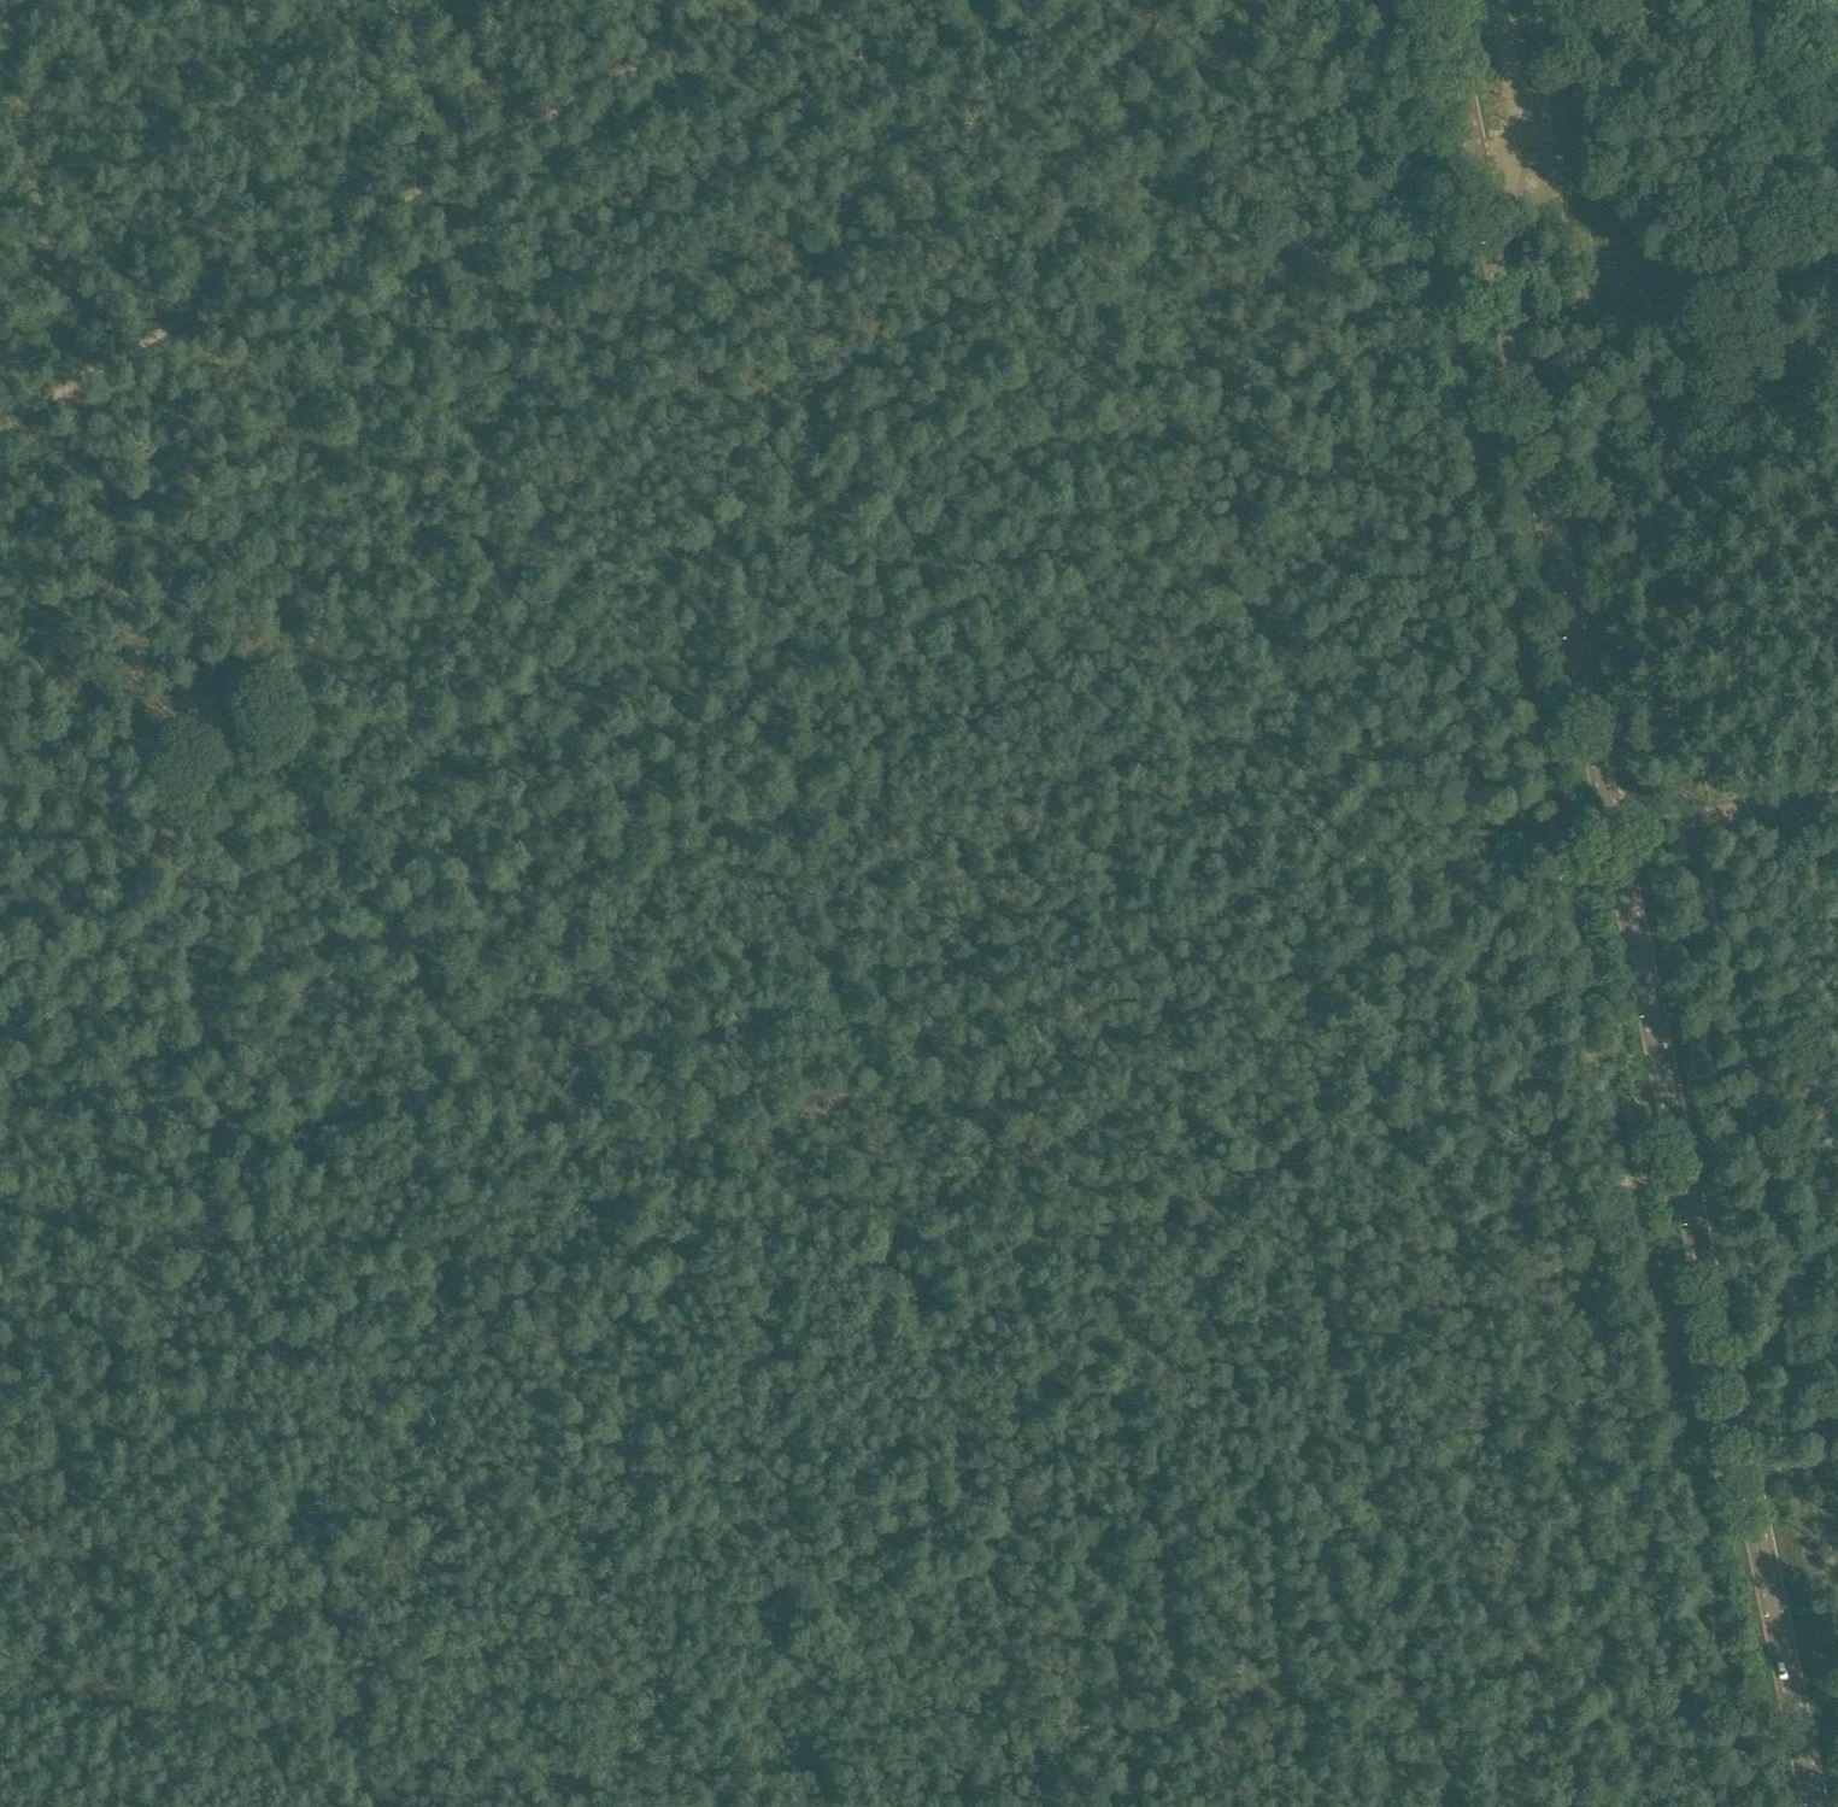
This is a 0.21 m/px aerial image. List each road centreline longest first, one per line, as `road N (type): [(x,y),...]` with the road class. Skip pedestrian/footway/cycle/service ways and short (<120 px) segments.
road 1 (secondary): [(1815,1806),(1442,0)]
road 2 (track): [(377,1806),(75,383)]
road 3 (track): [(1756,1806),(1558,839)]
road 4 (track): [(75,383),(753,0)]
road 5 (track): [(1837,1533),(1705,882),(1719,815)]
road 6 (track): [(75,383),(0,25)]

